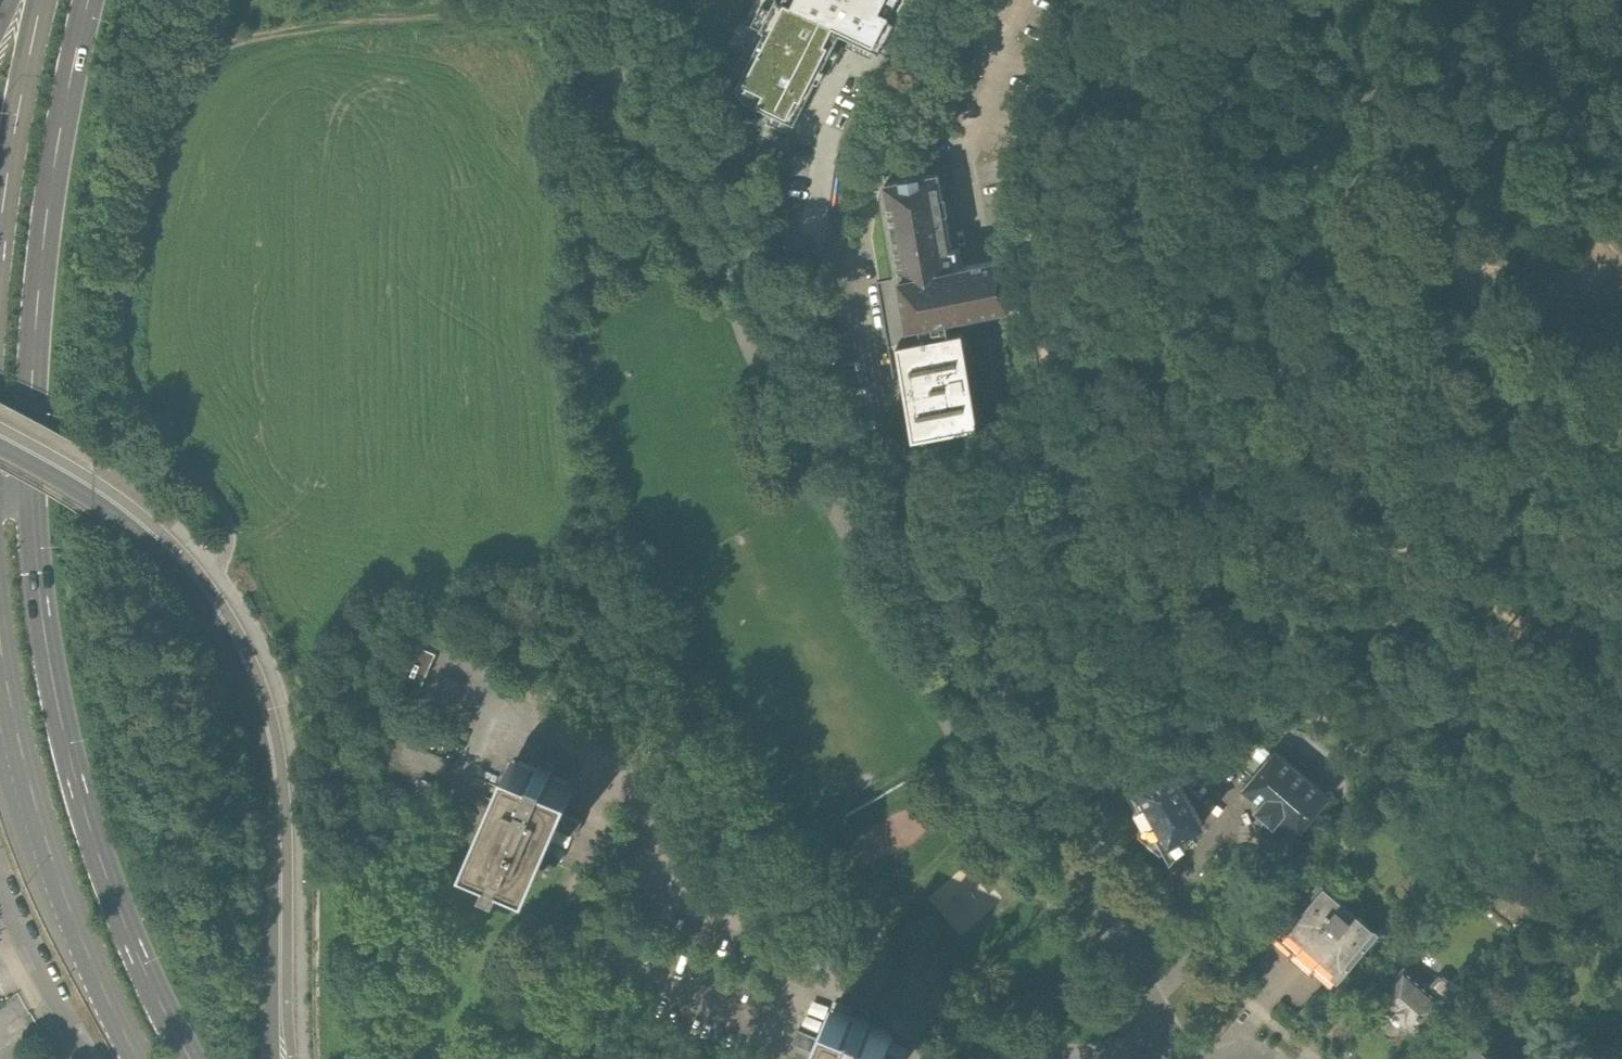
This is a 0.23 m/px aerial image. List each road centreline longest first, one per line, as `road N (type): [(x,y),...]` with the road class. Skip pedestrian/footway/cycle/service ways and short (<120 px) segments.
road 1 (track): [(187,585),(232,551),(235,535),(229,516),(146,422),(125,378),(120,336),(136,217),(173,110),(204,67),(237,44),(559,0)]
road 2 (residential): [(836,243),(858,344),(941,545),(1056,813),(1187,1058)]
road 3 (secondary): [(270,1058),(266,790),(255,724),(229,653),(158,551),(95,498),(0,442)]
road 4 (primary): [(189,1058),(142,967),(72,770),(46,641),(32,505)]
road 5 (track): [(1621,839),(1418,659),(1338,645),(1207,675),(1180,668)]
road 6 (primary): [(32,505),(51,188),(92,0)]
road 7 (track): [(1097,0),(1021,149),(1017,177),(1057,457)]
road 8 (primary): [(19,740),(74,920),(139,1058)]
road 9 (track): [(1397,528),(1621,675)]
road 10 (residential): [(836,243),(849,158),(928,0)]
road 11 (track): [(1057,457),(1076,543),(1144,640),(1180,668)]
road 12 (primary): [(42,0),(0,234)]
road 13 (unclassified): [(0,888),(89,1058)]

